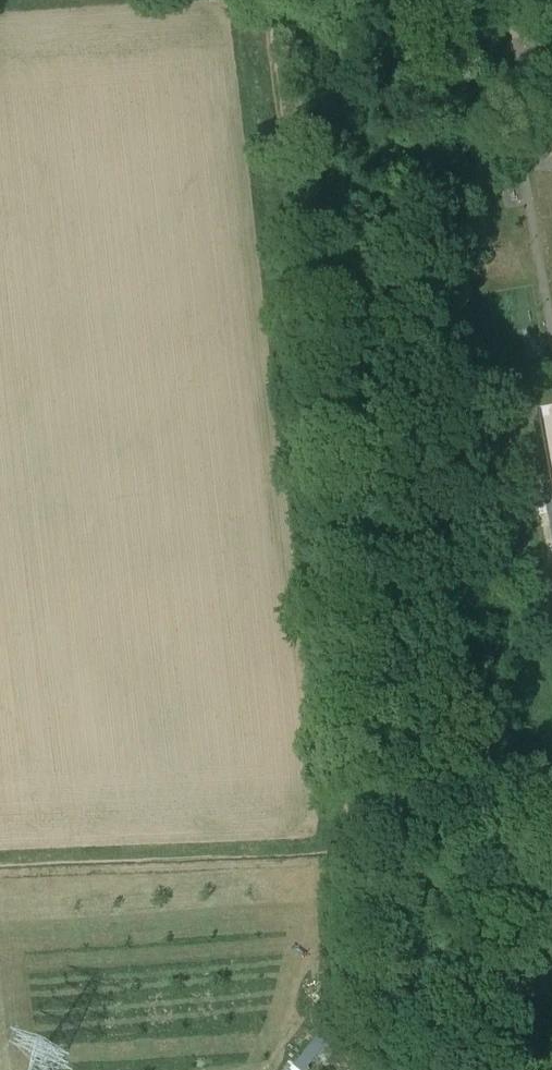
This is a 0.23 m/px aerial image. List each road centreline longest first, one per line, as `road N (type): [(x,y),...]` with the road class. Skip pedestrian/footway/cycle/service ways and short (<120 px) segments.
road 1 (residential): [(551,70),(473,23),(450,0)]

